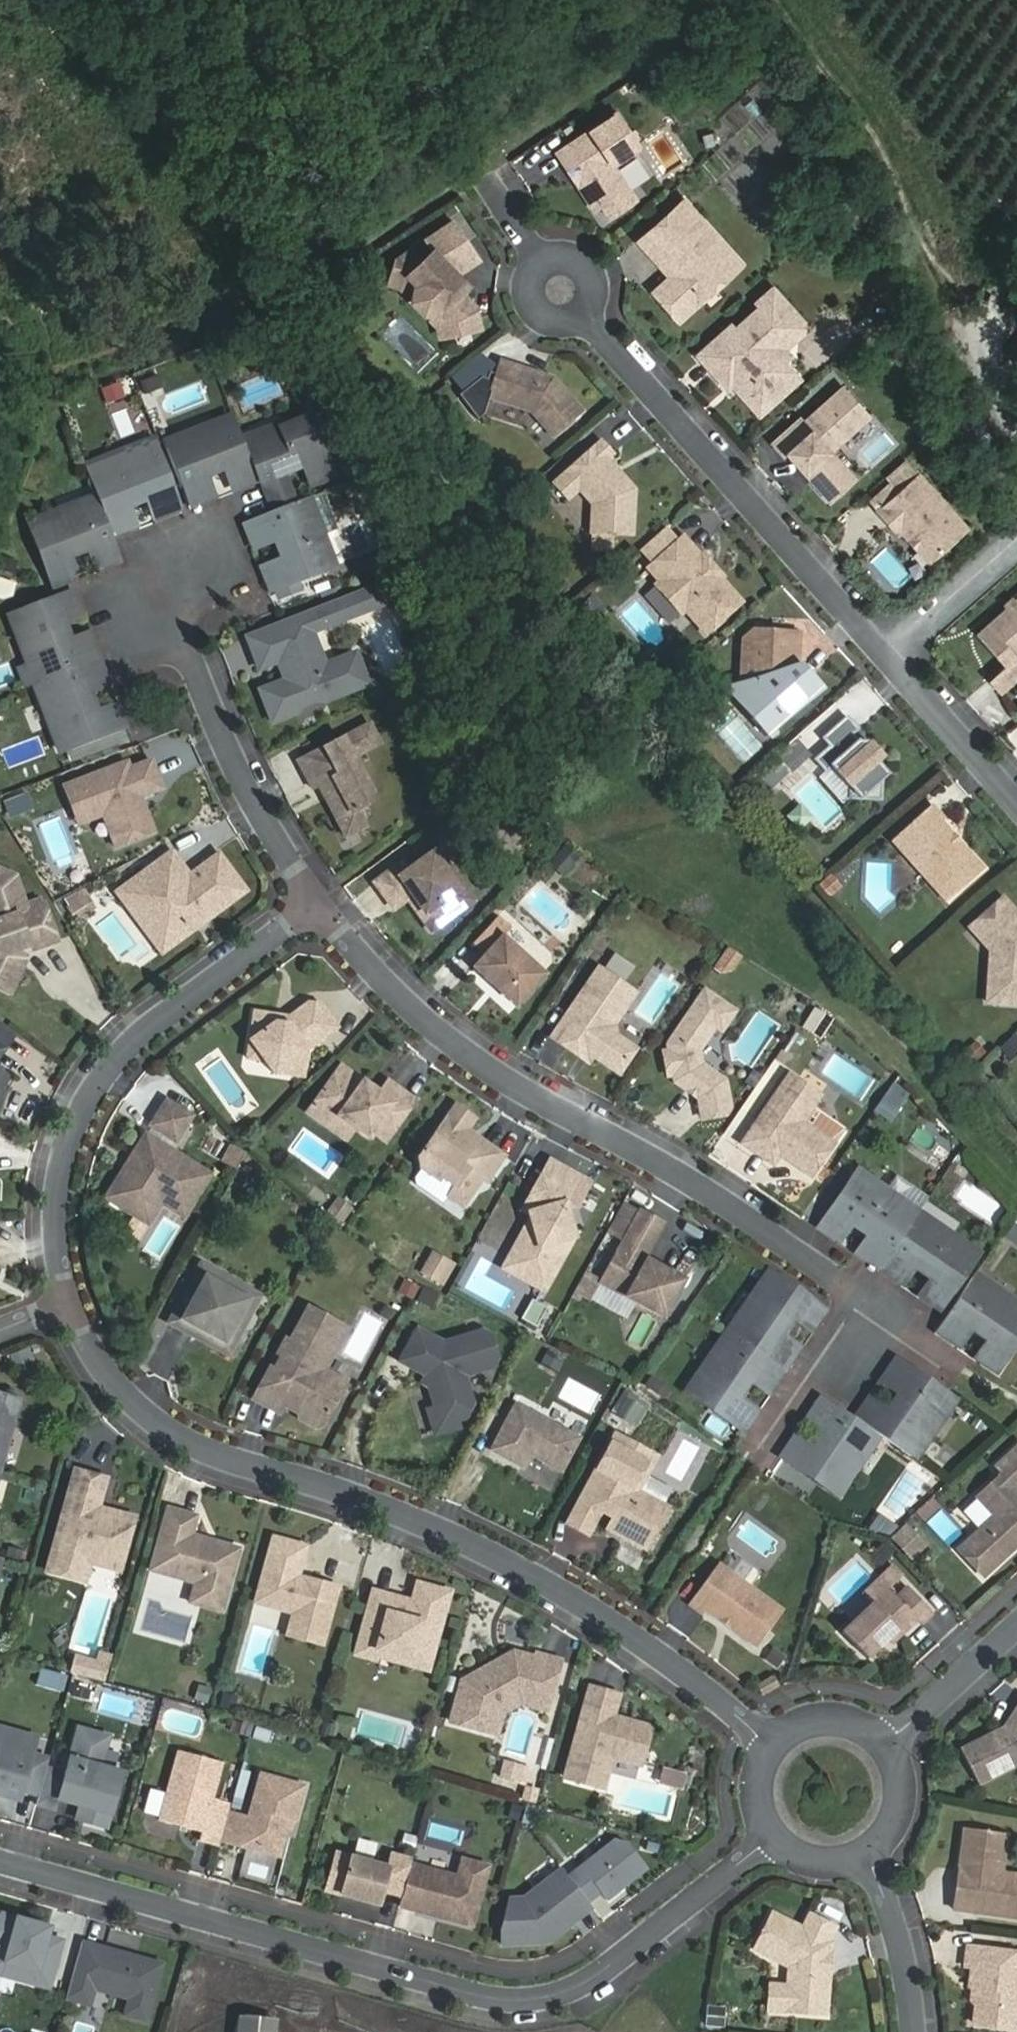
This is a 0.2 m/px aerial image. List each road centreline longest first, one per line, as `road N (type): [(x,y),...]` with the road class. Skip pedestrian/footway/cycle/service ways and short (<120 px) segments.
road 1 (residential): [(771,1745),(624,1632),(479,1548),(326,1484),(208,1449),(127,1397),(65,1301)]
road 2 (residential): [(0,1859),(519,2002),(591,1981),(771,1833)]
road 3 (unclassified): [(1016,798),(559,290),(481,169)]
road 4 (residential): [(927,1345),(709,1187),(514,1083),(436,1028),(317,905)]
road 5 (residential): [(65,1301),(57,1194),(79,1113),(144,1030),(317,905)]
road 6 (track): [(974,341),(876,134),(778,0)]
road 7 (residential): [(317,905),(238,753),(174,591)]
road 8 (residential): [(868,1855),(904,1950),(916,2031)]
road 9 (residential): [(891,1750),(1016,1637)]
road 10 (residential): [(891,1750),(874,1732),(828,1717),(804,1722),(771,1745)]

